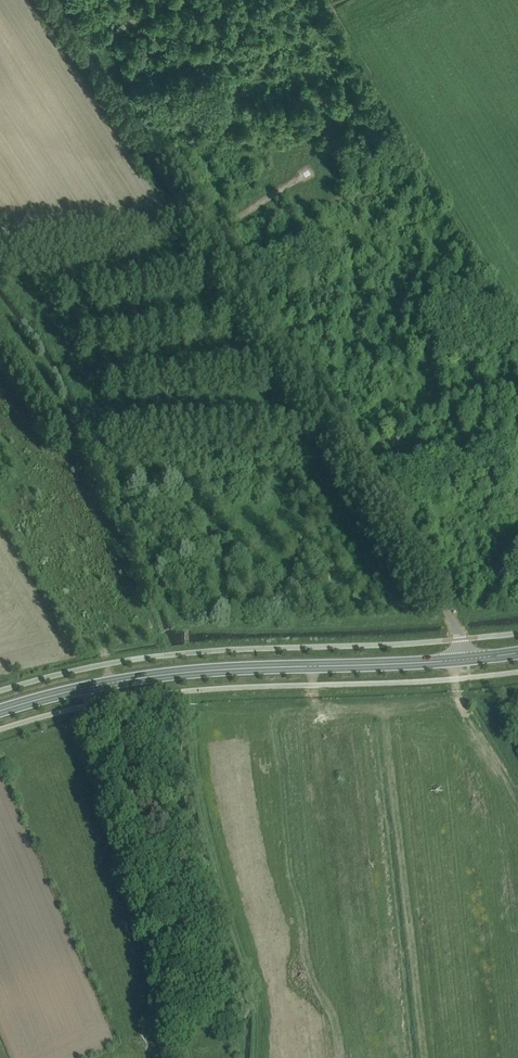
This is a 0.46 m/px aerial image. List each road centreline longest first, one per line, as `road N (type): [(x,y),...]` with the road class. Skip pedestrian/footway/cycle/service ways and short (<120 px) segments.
road 1 (unclassified): [(462,662),(443,595),(79,45)]
road 2 (secondary): [(0,712),(167,674),(462,662)]
road 3 (track): [(171,1025),(85,688)]
road 4 (track): [(458,679),(466,712),(517,799)]

